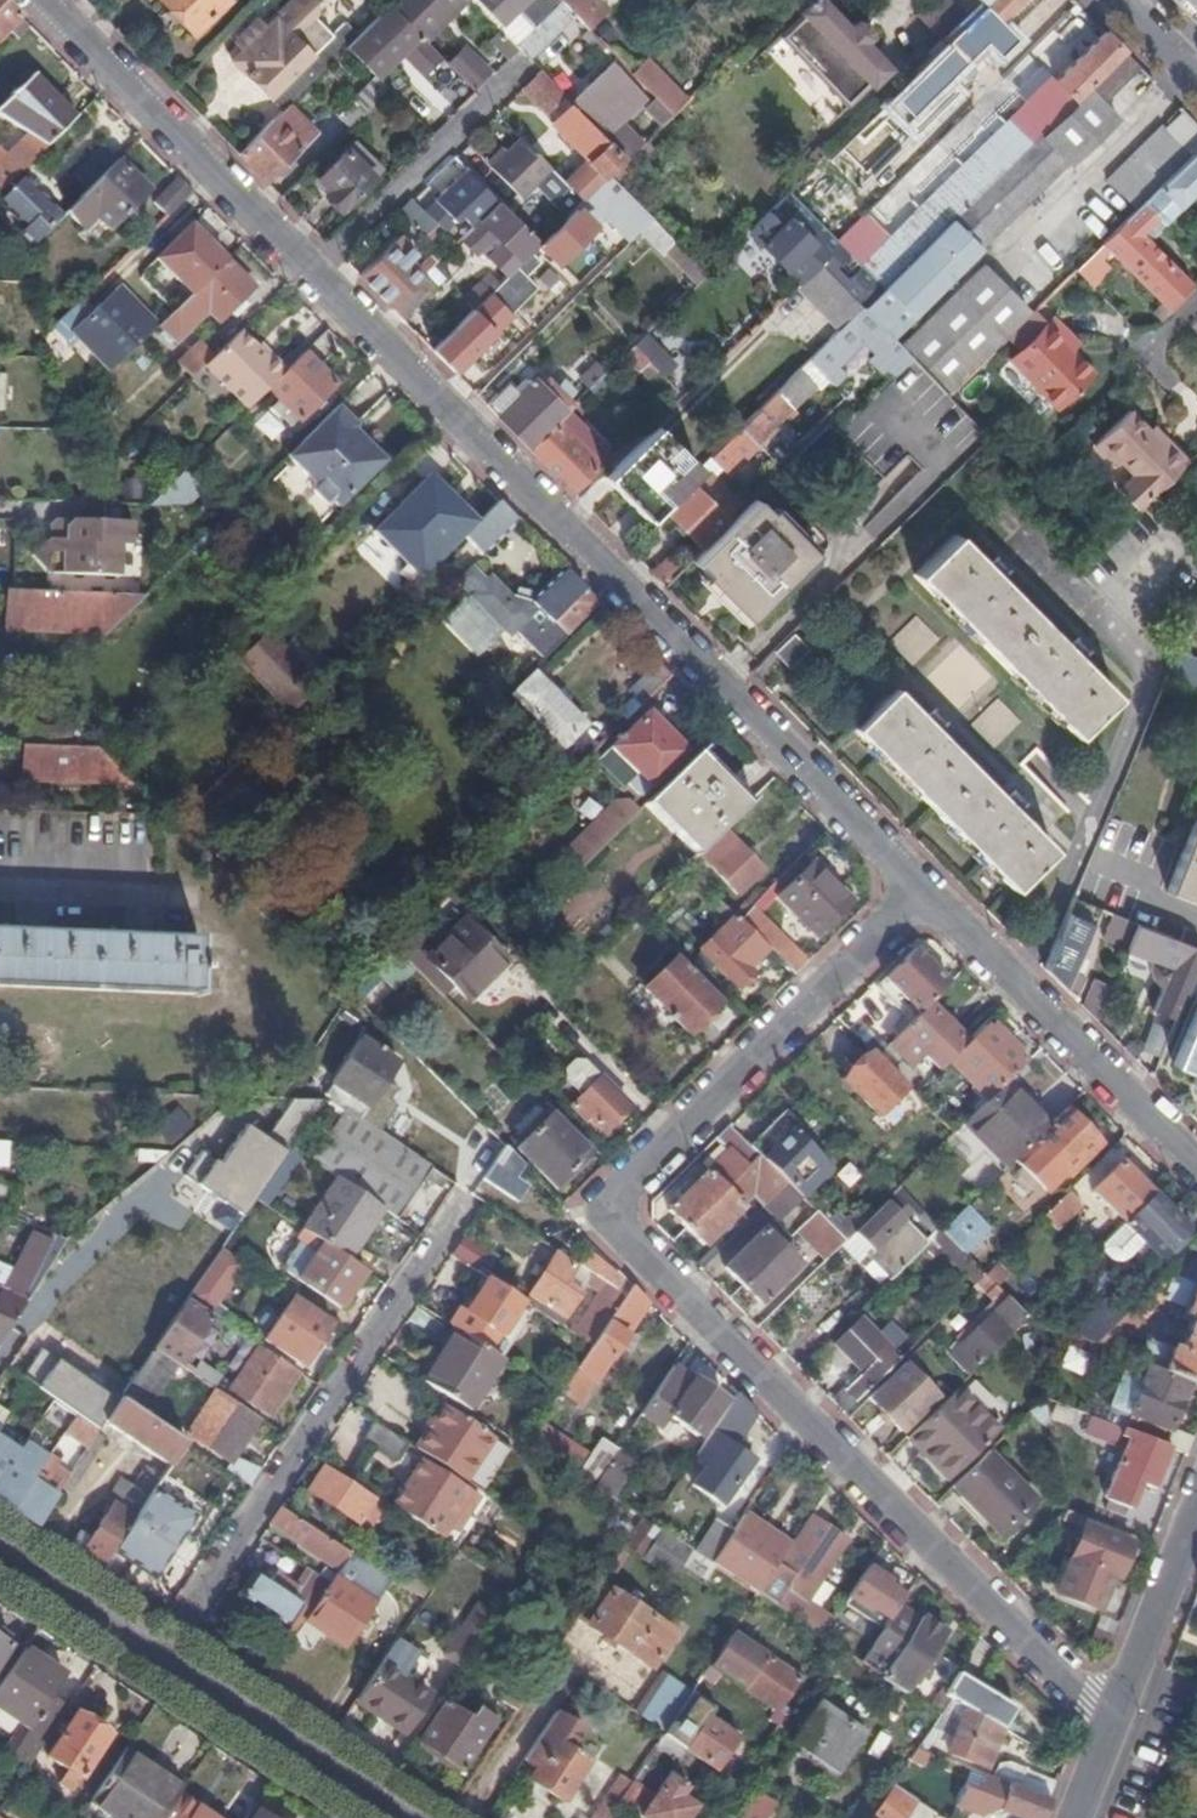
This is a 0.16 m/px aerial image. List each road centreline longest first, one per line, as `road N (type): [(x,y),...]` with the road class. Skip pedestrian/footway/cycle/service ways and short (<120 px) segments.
road 1 (residential): [(55,0),(924,892)]
road 2 (residential): [(924,892),(609,1210),(1116,1730)]
road 3 (residential): [(403,1817),(0,1552)]
road 4 (residential): [(924,892),(1196,1164)]
road 5 (residential): [(1116,1730),(1196,1527)]

